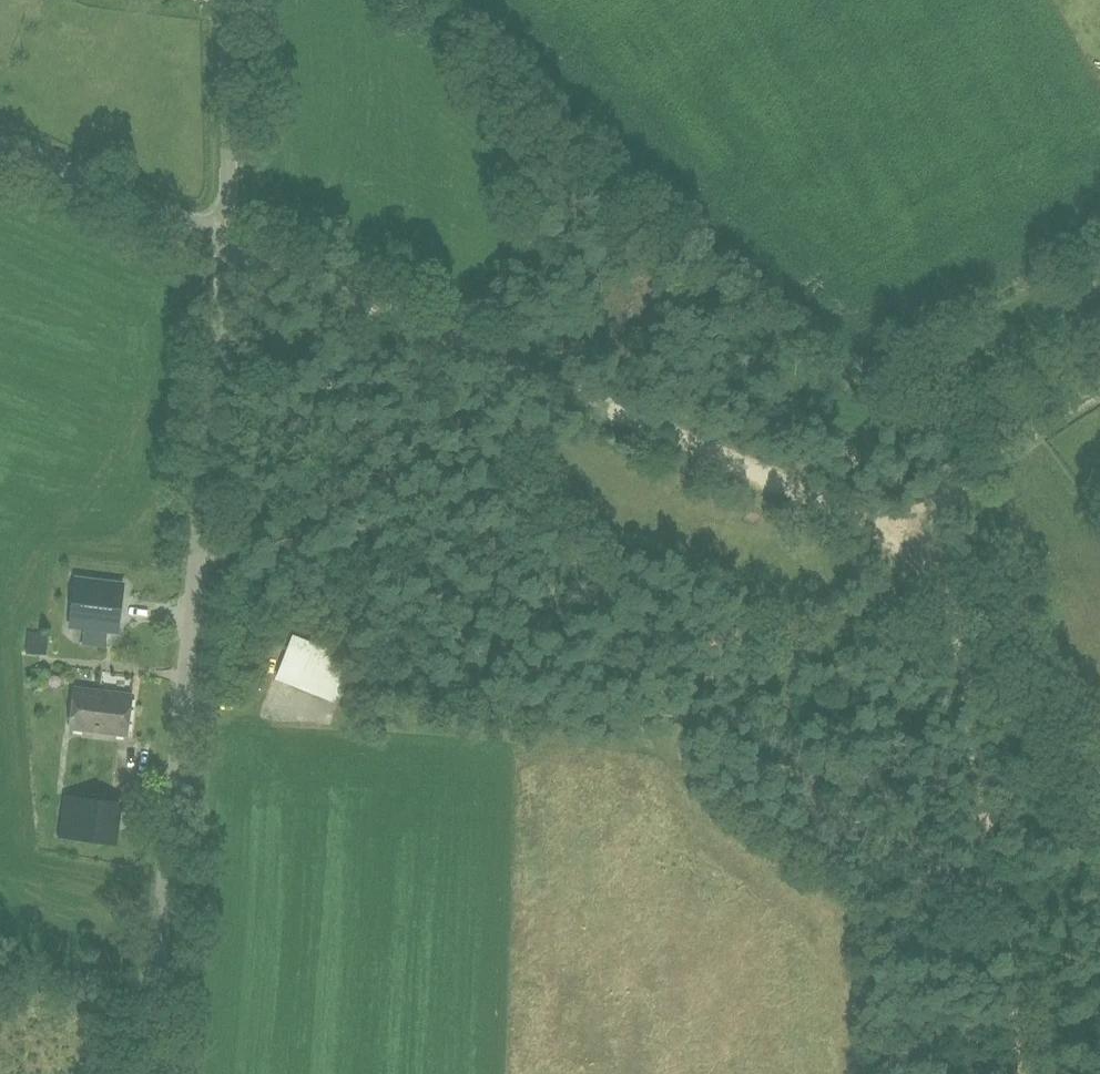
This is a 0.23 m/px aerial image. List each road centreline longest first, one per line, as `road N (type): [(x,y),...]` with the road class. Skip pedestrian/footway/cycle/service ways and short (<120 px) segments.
road 1 (unclassified): [(146,1073),(228,241)]
road 2 (track): [(903,541),(873,595),(654,740),(182,713)]
road 3 (track): [(903,541),(228,241)]
road 4 (track): [(992,913),(951,616),(933,576),(903,541)]
road 5 (track): [(903,541),(929,505),(1099,386)]
road 6 (unclassified): [(0,140),(228,241)]
road 7 (unclassified): [(228,241),(223,0)]
road 8 (track): [(1021,1073),(992,913)]

